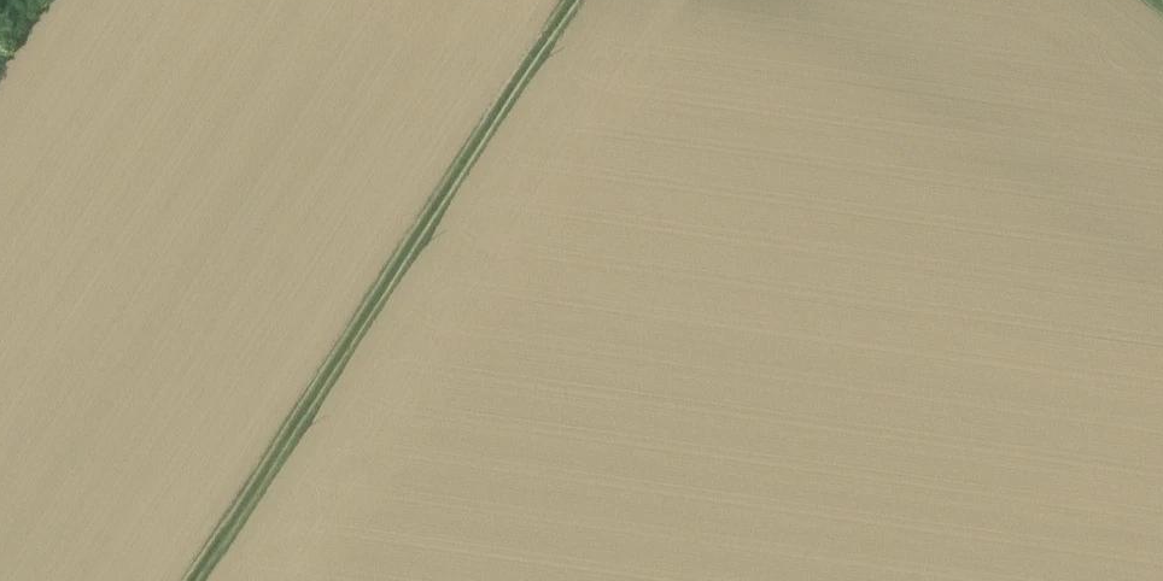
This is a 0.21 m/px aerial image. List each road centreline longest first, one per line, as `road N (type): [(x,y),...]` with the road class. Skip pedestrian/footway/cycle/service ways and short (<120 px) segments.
road 1 (track): [(203,580),(562,0)]

